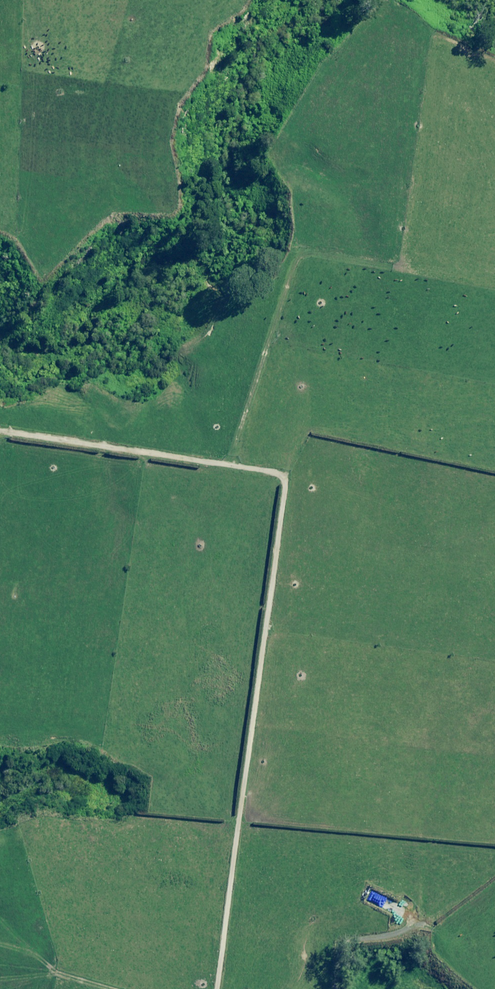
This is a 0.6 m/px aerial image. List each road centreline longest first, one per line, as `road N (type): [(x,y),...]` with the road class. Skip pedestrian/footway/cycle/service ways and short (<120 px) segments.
road 1 (track): [(233,466),(286,477),(208,988)]
road 2 (track): [(233,466),(0,430)]
road 3 (track): [(494,867),(403,936),(339,946),(341,988)]
road 4 (track): [(295,263),(233,466)]

